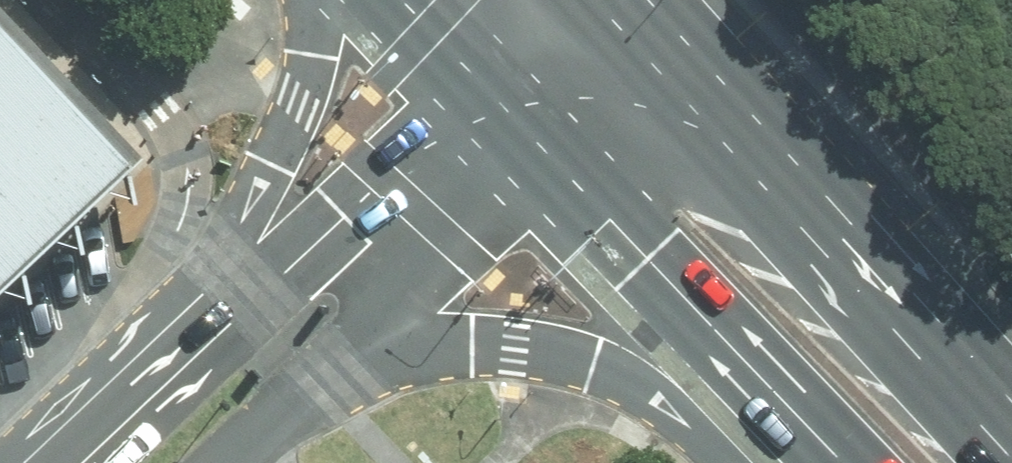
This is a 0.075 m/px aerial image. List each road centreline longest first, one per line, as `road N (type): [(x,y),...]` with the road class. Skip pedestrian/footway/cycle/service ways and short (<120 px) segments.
road 1 (primary): [(675,71),(1011,417)]
road 2 (primary): [(793,462),(664,394),(552,354),(458,347),(340,365)]
road 3 (primary): [(810,462),(556,175)]
road 4 (unclassified): [(226,310),(345,216),(472,95)]
road 5 (primary): [(226,310),(236,231),(298,104),(315,0)]
road 6 (unclassified): [(556,175),(340,365)]
road 7 (unclassified): [(55,462),(226,310)]
road 8 (unclassified): [(675,71),(556,175)]
road 9 (unclassified): [(340,365),(230,462)]
road 10 (unclassified): [(472,95),(571,0)]
road 11 (primary): [(472,95),(377,0)]

